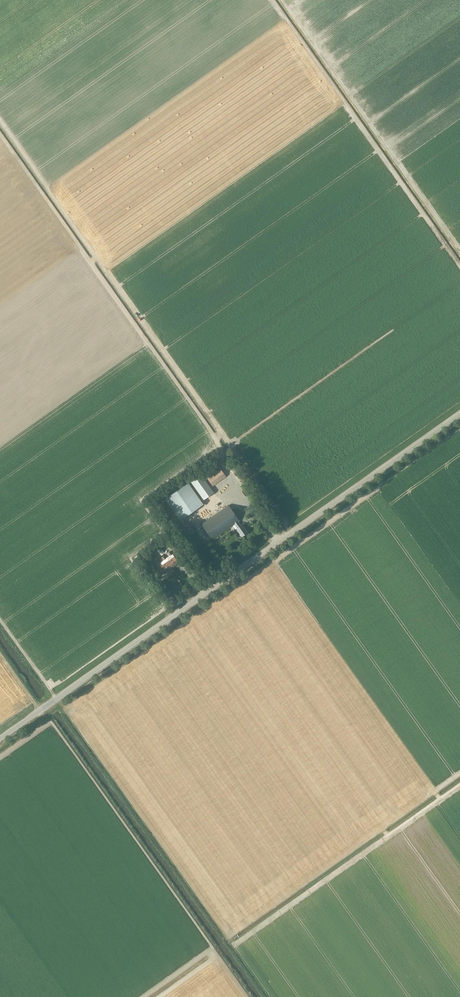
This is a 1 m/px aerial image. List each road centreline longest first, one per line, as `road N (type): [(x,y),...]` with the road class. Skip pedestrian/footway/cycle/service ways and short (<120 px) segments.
road 1 (unclassified): [(0,738),(459,414)]

